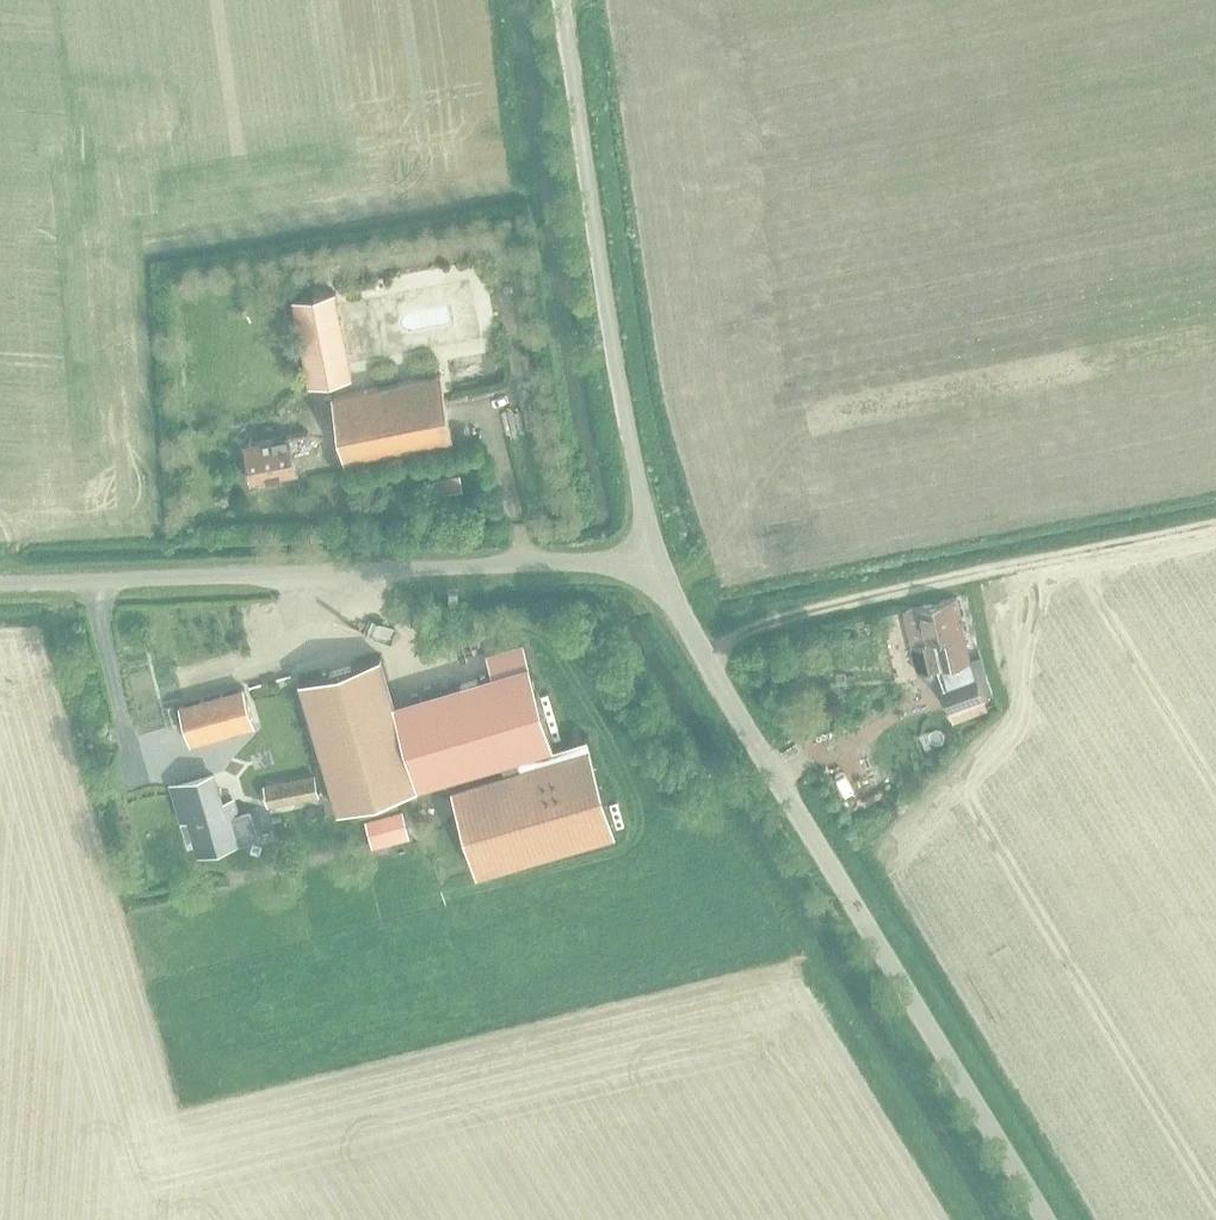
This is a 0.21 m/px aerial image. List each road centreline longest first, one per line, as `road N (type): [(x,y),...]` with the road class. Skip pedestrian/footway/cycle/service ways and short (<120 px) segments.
road 1 (unclassified): [(1042,1219),(919,1026),(649,551)]
road 2 (unclassified): [(649,551),(617,563),(0,582)]
road 3 (unclassified): [(649,551),(561,0)]

